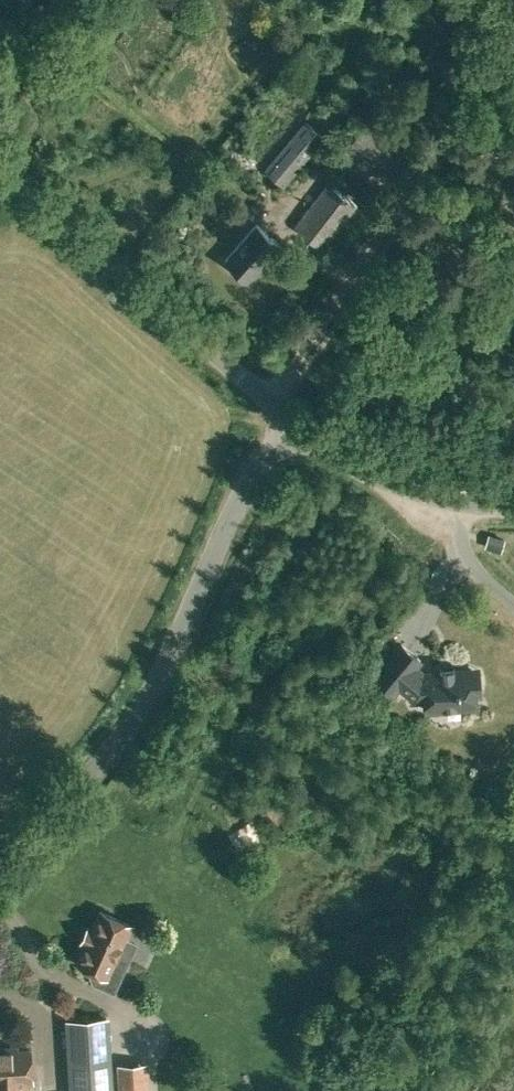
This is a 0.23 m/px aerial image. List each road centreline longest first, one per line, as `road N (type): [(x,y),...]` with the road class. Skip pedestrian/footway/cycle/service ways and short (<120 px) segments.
road 1 (unclassified): [(0,876),(135,718),(252,478),(293,424)]
road 2 (track): [(268,400),(513,27)]
road 3 (unclassified): [(293,424),(0,172)]
road 4 (unclassified): [(513,505),(452,502),(393,481),(293,424)]

